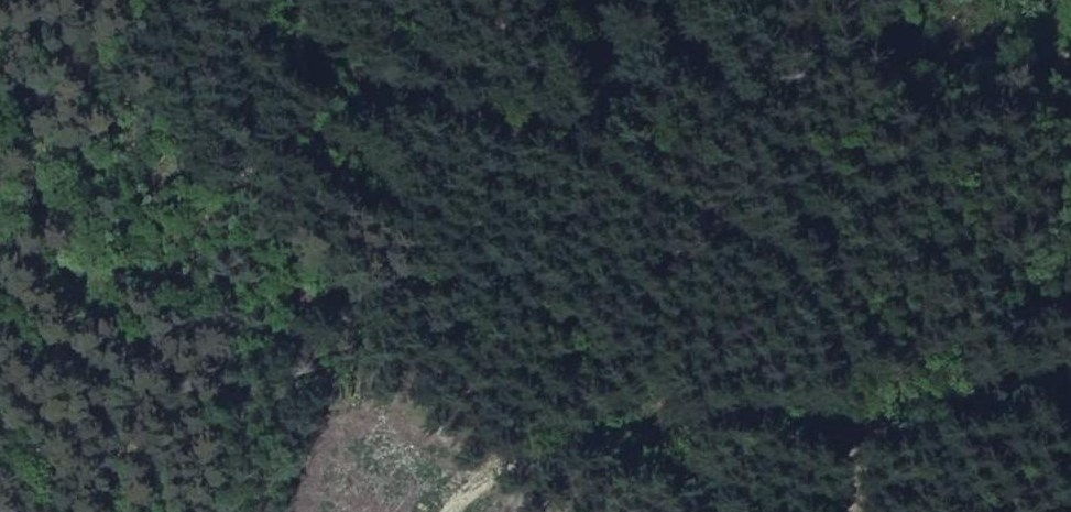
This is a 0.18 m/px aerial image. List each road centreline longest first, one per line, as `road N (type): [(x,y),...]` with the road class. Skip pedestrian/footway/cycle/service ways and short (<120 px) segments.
road 1 (track): [(293,37),(663,168),(832,292),(882,453)]
road 2 (track): [(444,511),(470,481),(553,447),(802,428),(882,453),(843,511)]
road 3 (track): [(307,0),(236,282),(228,345),(263,511)]
road 4 (track): [(1070,355),(920,426),(882,453)]

